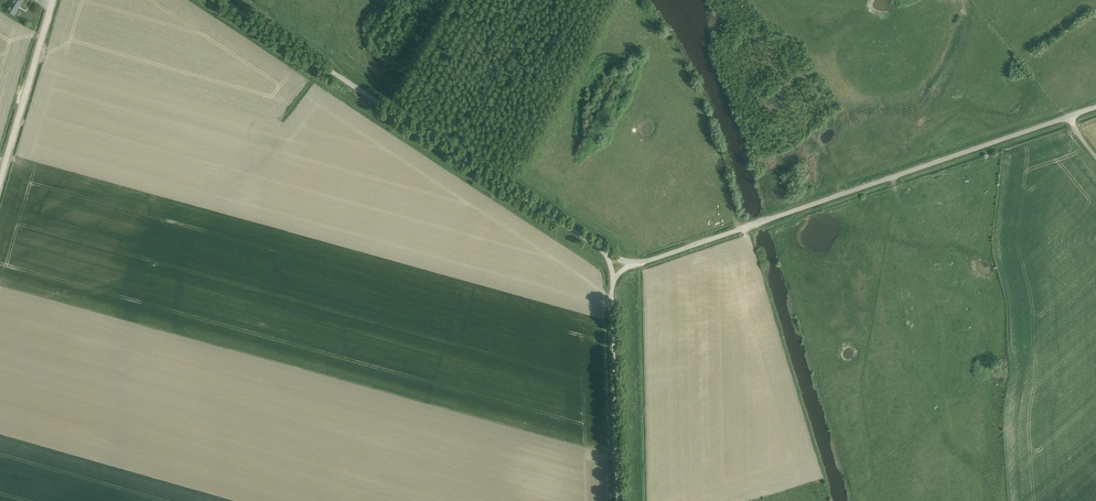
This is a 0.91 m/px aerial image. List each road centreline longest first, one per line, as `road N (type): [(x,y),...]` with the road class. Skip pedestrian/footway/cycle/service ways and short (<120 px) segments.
road 1 (unclassified): [(639,263),(1095,107)]
road 2 (unclassified): [(604,252),(227,0)]
road 3 (unclassified): [(618,500),(612,280)]
road 4 (unclassified): [(0,180),(52,0)]

